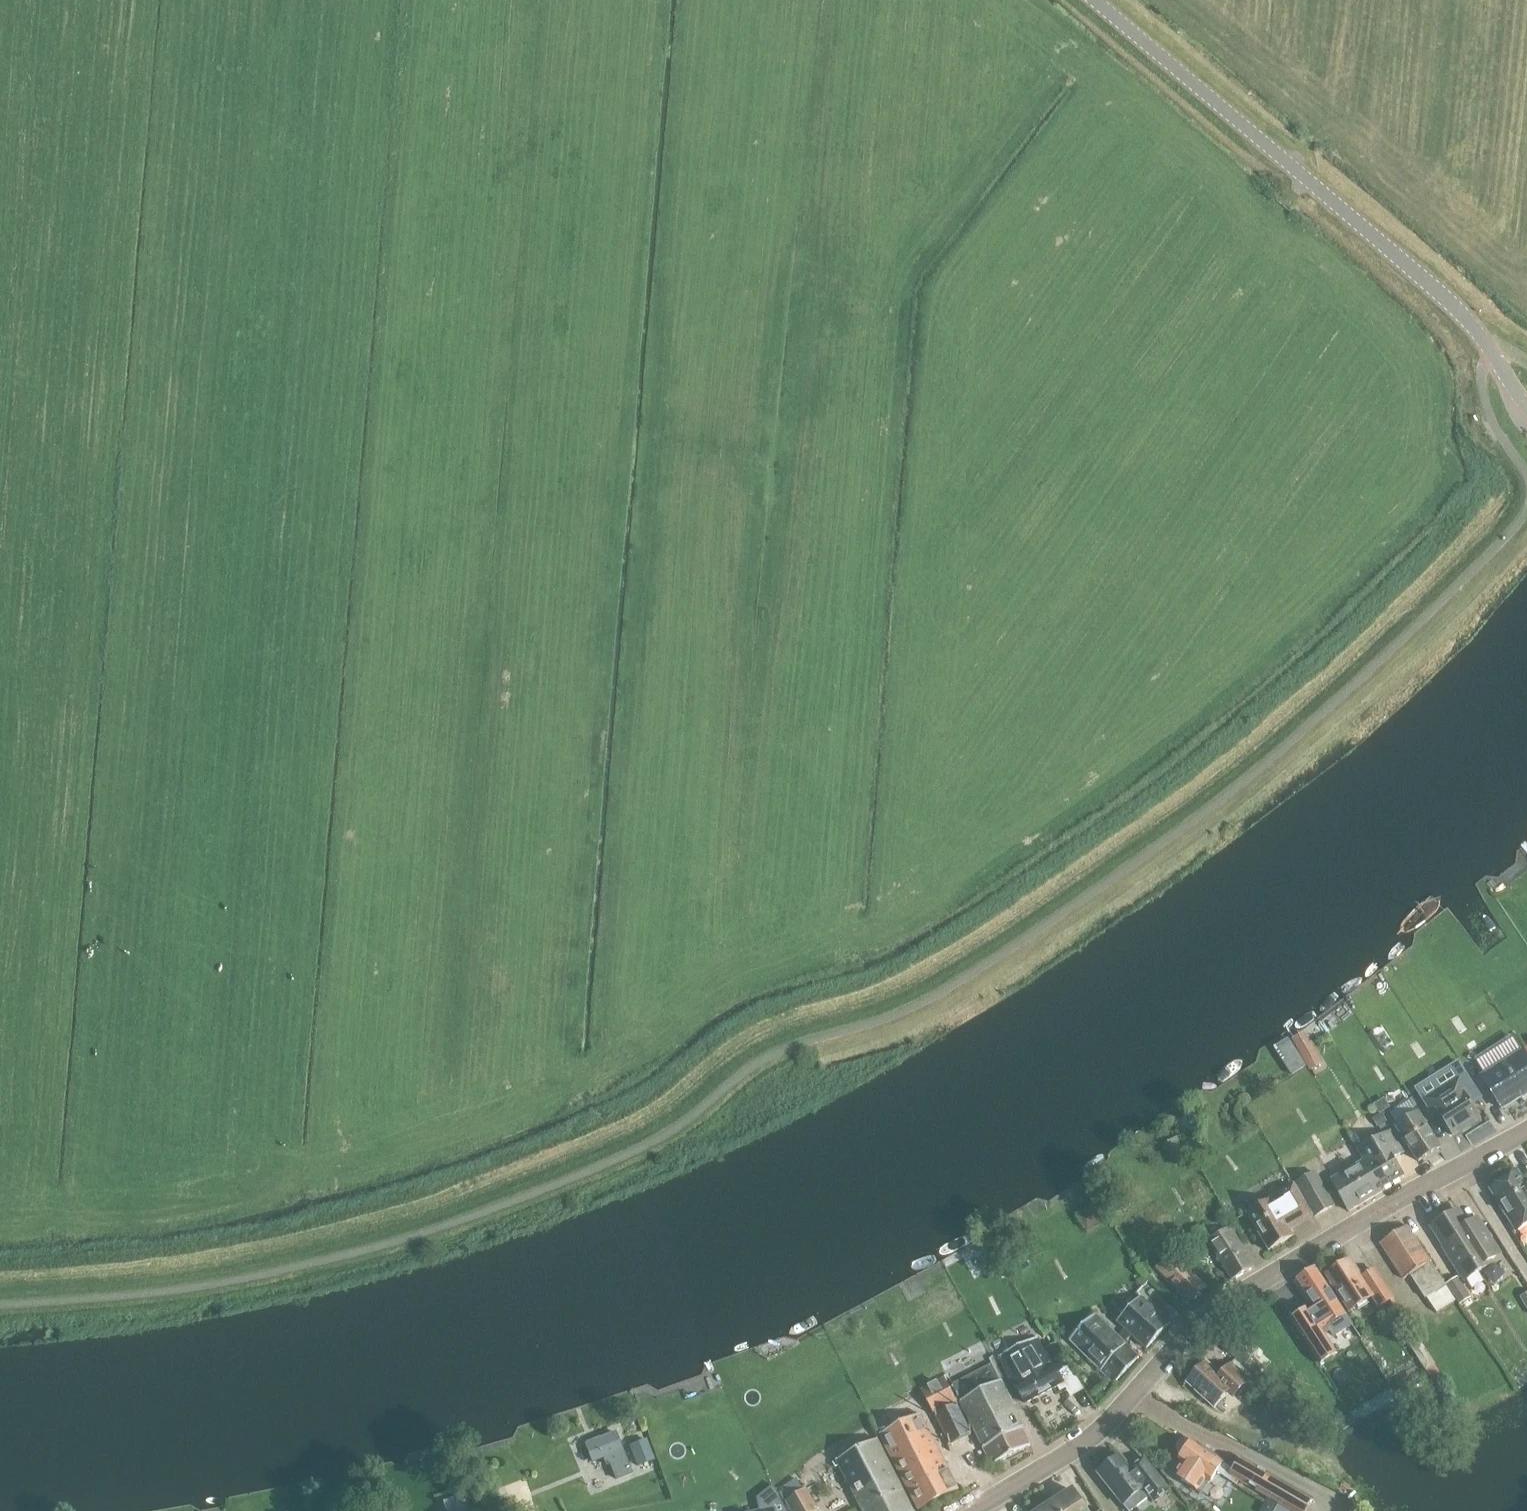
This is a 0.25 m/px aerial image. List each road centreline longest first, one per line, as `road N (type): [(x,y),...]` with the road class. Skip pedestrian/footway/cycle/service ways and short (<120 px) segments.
road 1 (tertiary): [(969,1510),(1092,1435),(1229,1298),(1526,1130)]
road 2 (tertiary): [(1526,405),(1469,320),(1092,0)]

